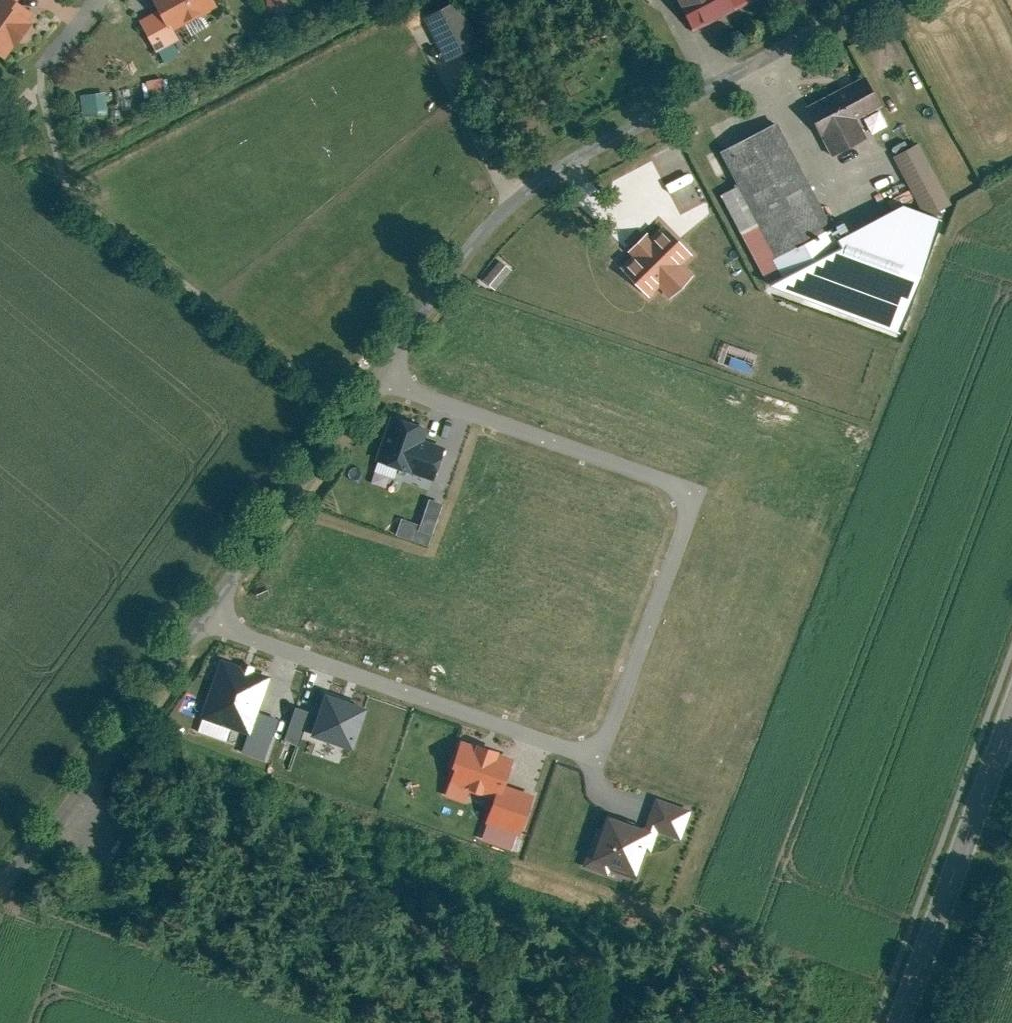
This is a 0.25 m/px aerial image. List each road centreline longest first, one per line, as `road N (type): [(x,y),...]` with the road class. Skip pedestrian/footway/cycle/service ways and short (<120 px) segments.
road 1 (residential): [(378,381),(688,494),(595,759),(203,620)]
road 2 (residential): [(378,381),(508,207),(547,179),(905,0)]
road 3 (residential): [(0,885),(17,875),(203,620)]
road 4 (tertiary): [(1011,728),(903,1022)]
road 5 (residential): [(203,620),(378,381)]
road 6 (residential): [(104,0),(48,77),(52,103)]

